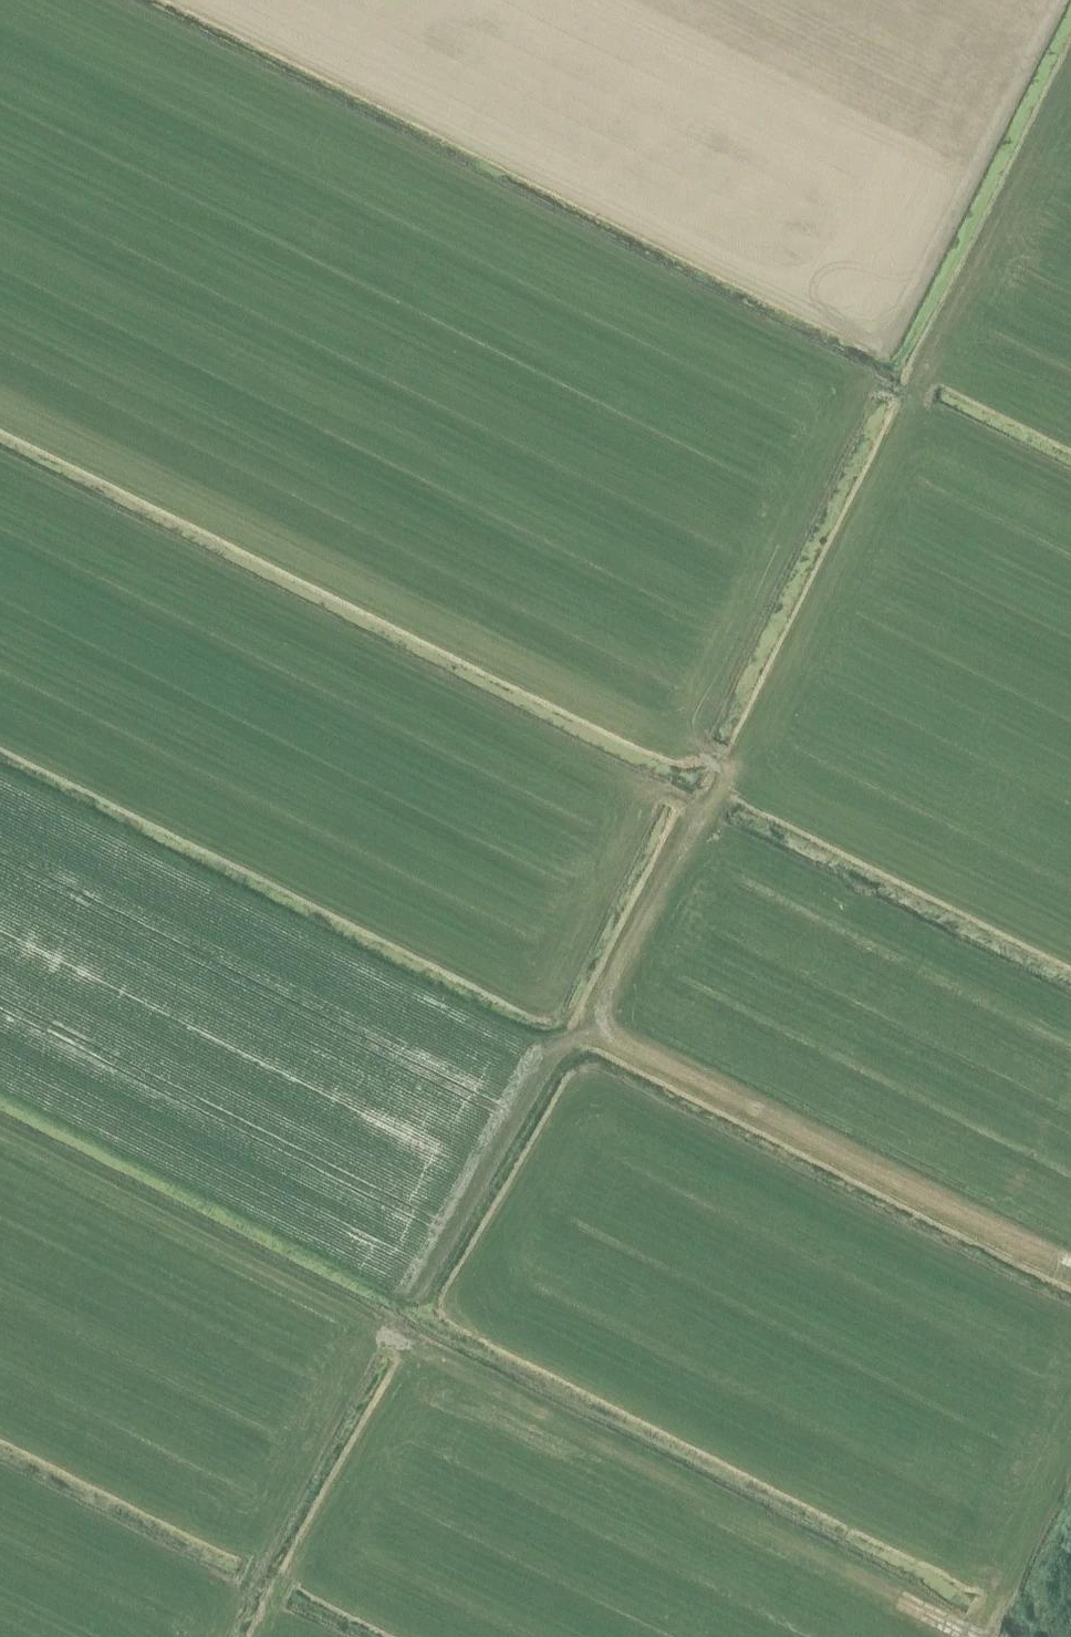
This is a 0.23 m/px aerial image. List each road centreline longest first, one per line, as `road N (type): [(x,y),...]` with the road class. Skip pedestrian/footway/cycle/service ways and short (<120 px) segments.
road 1 (track): [(0,1139),(970,1636)]

